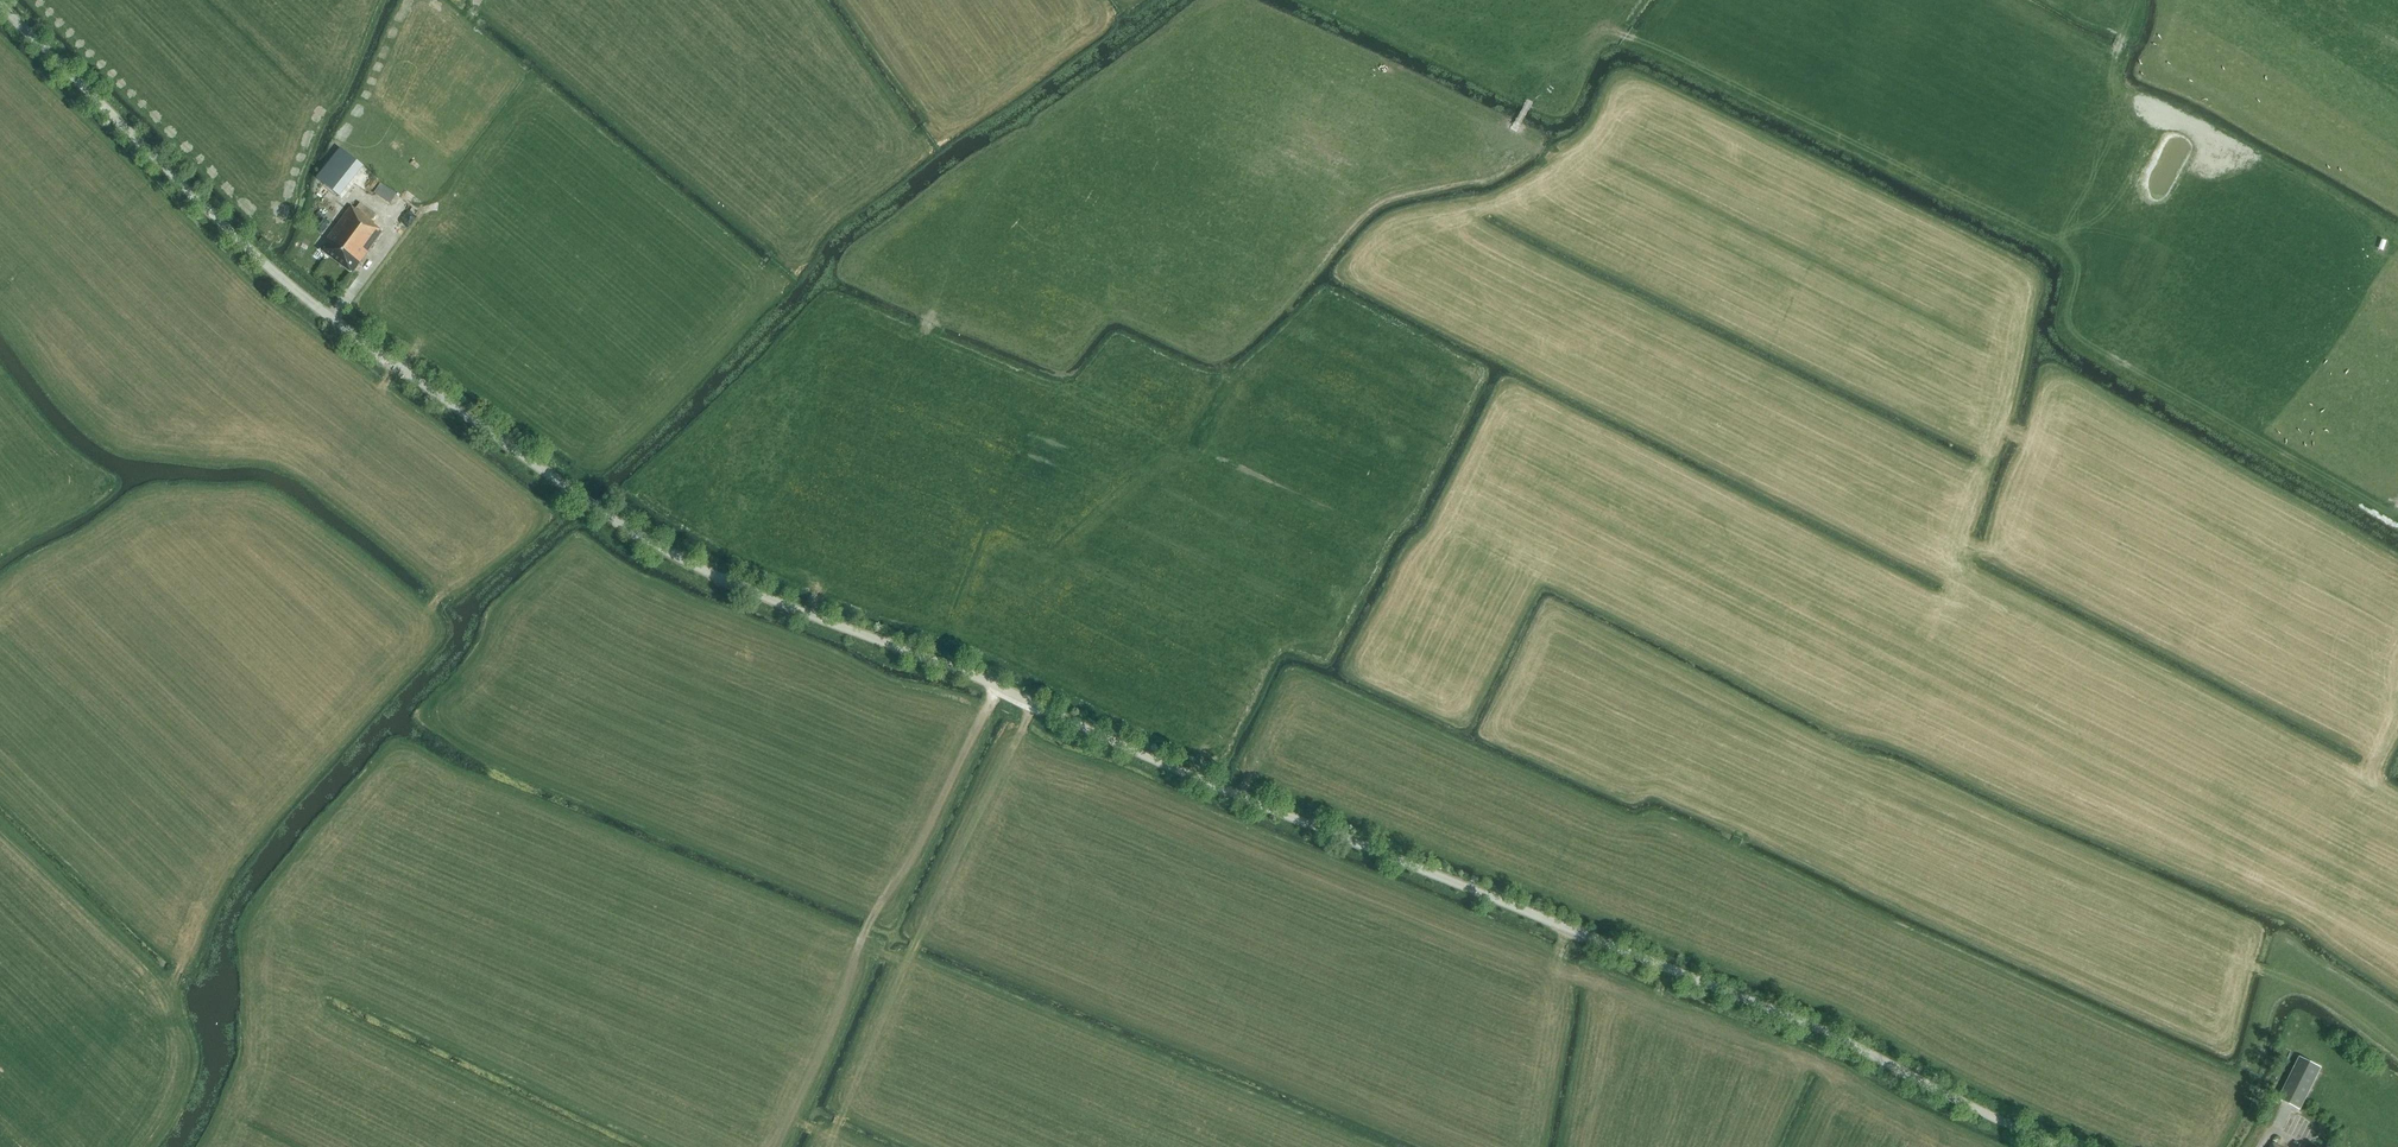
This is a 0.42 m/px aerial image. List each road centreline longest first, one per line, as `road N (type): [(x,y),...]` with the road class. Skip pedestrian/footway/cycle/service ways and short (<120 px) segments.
road 1 (tertiary): [(2061,1146),(1806,1023),(1188,775),(973,675),(723,580),(583,499)]
road 2 (tertiary): [(0,6),(285,282),(583,499)]

